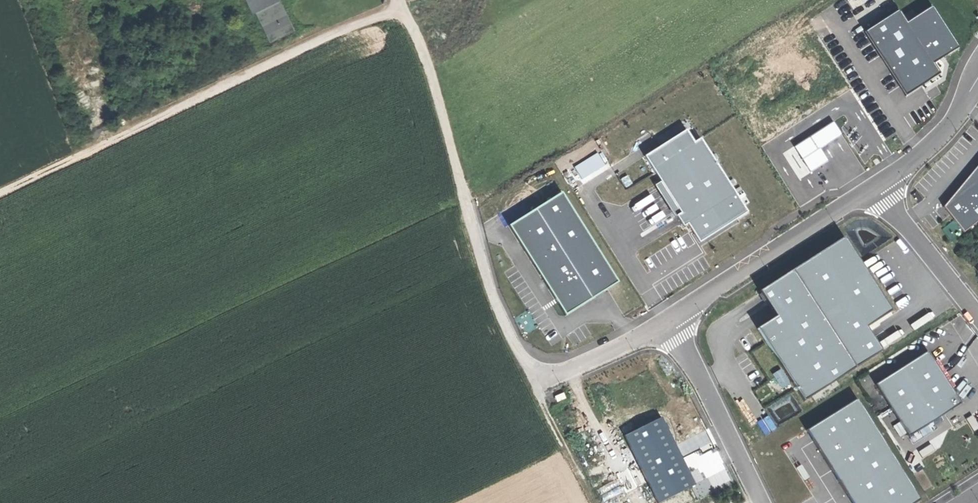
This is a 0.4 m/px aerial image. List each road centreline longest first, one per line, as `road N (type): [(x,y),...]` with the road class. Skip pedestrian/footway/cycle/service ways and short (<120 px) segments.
road 1 (track): [(0,194),(398,7),(426,63),(500,314),(593,502)]
road 2 (residential): [(882,186),(670,318)]
road 3 (residential): [(762,502),(670,318)]
road 4 (residential): [(882,186),(977,315)]
road 5 (residential): [(670,318),(532,384)]
road 6 (residential): [(977,84),(946,129),(882,186)]

